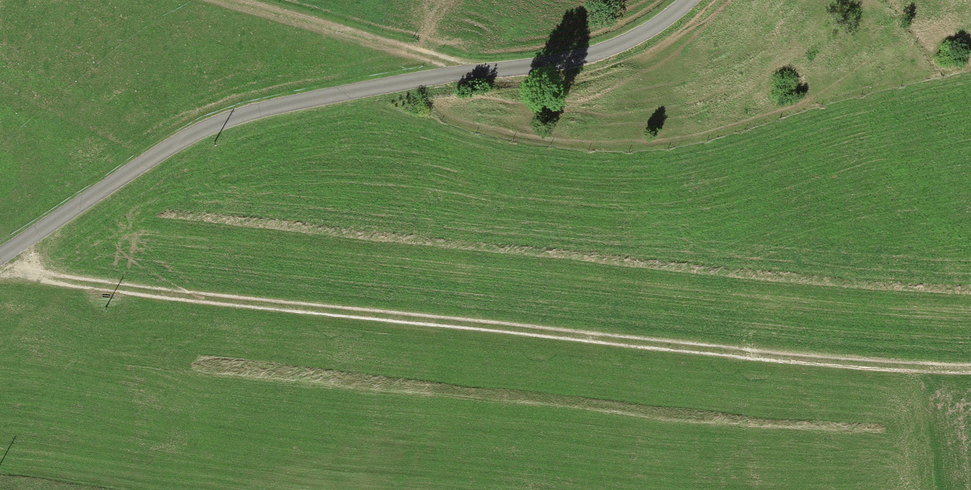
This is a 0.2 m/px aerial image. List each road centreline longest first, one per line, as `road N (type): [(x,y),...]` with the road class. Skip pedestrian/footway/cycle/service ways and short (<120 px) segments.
road 1 (track): [(9,252),(57,280),(233,304),(862,367),(970,370)]
road 2 (track): [(687,0),(602,51),(382,86),(207,130),(0,257)]
road 3 (track): [(456,75),(232,0)]

